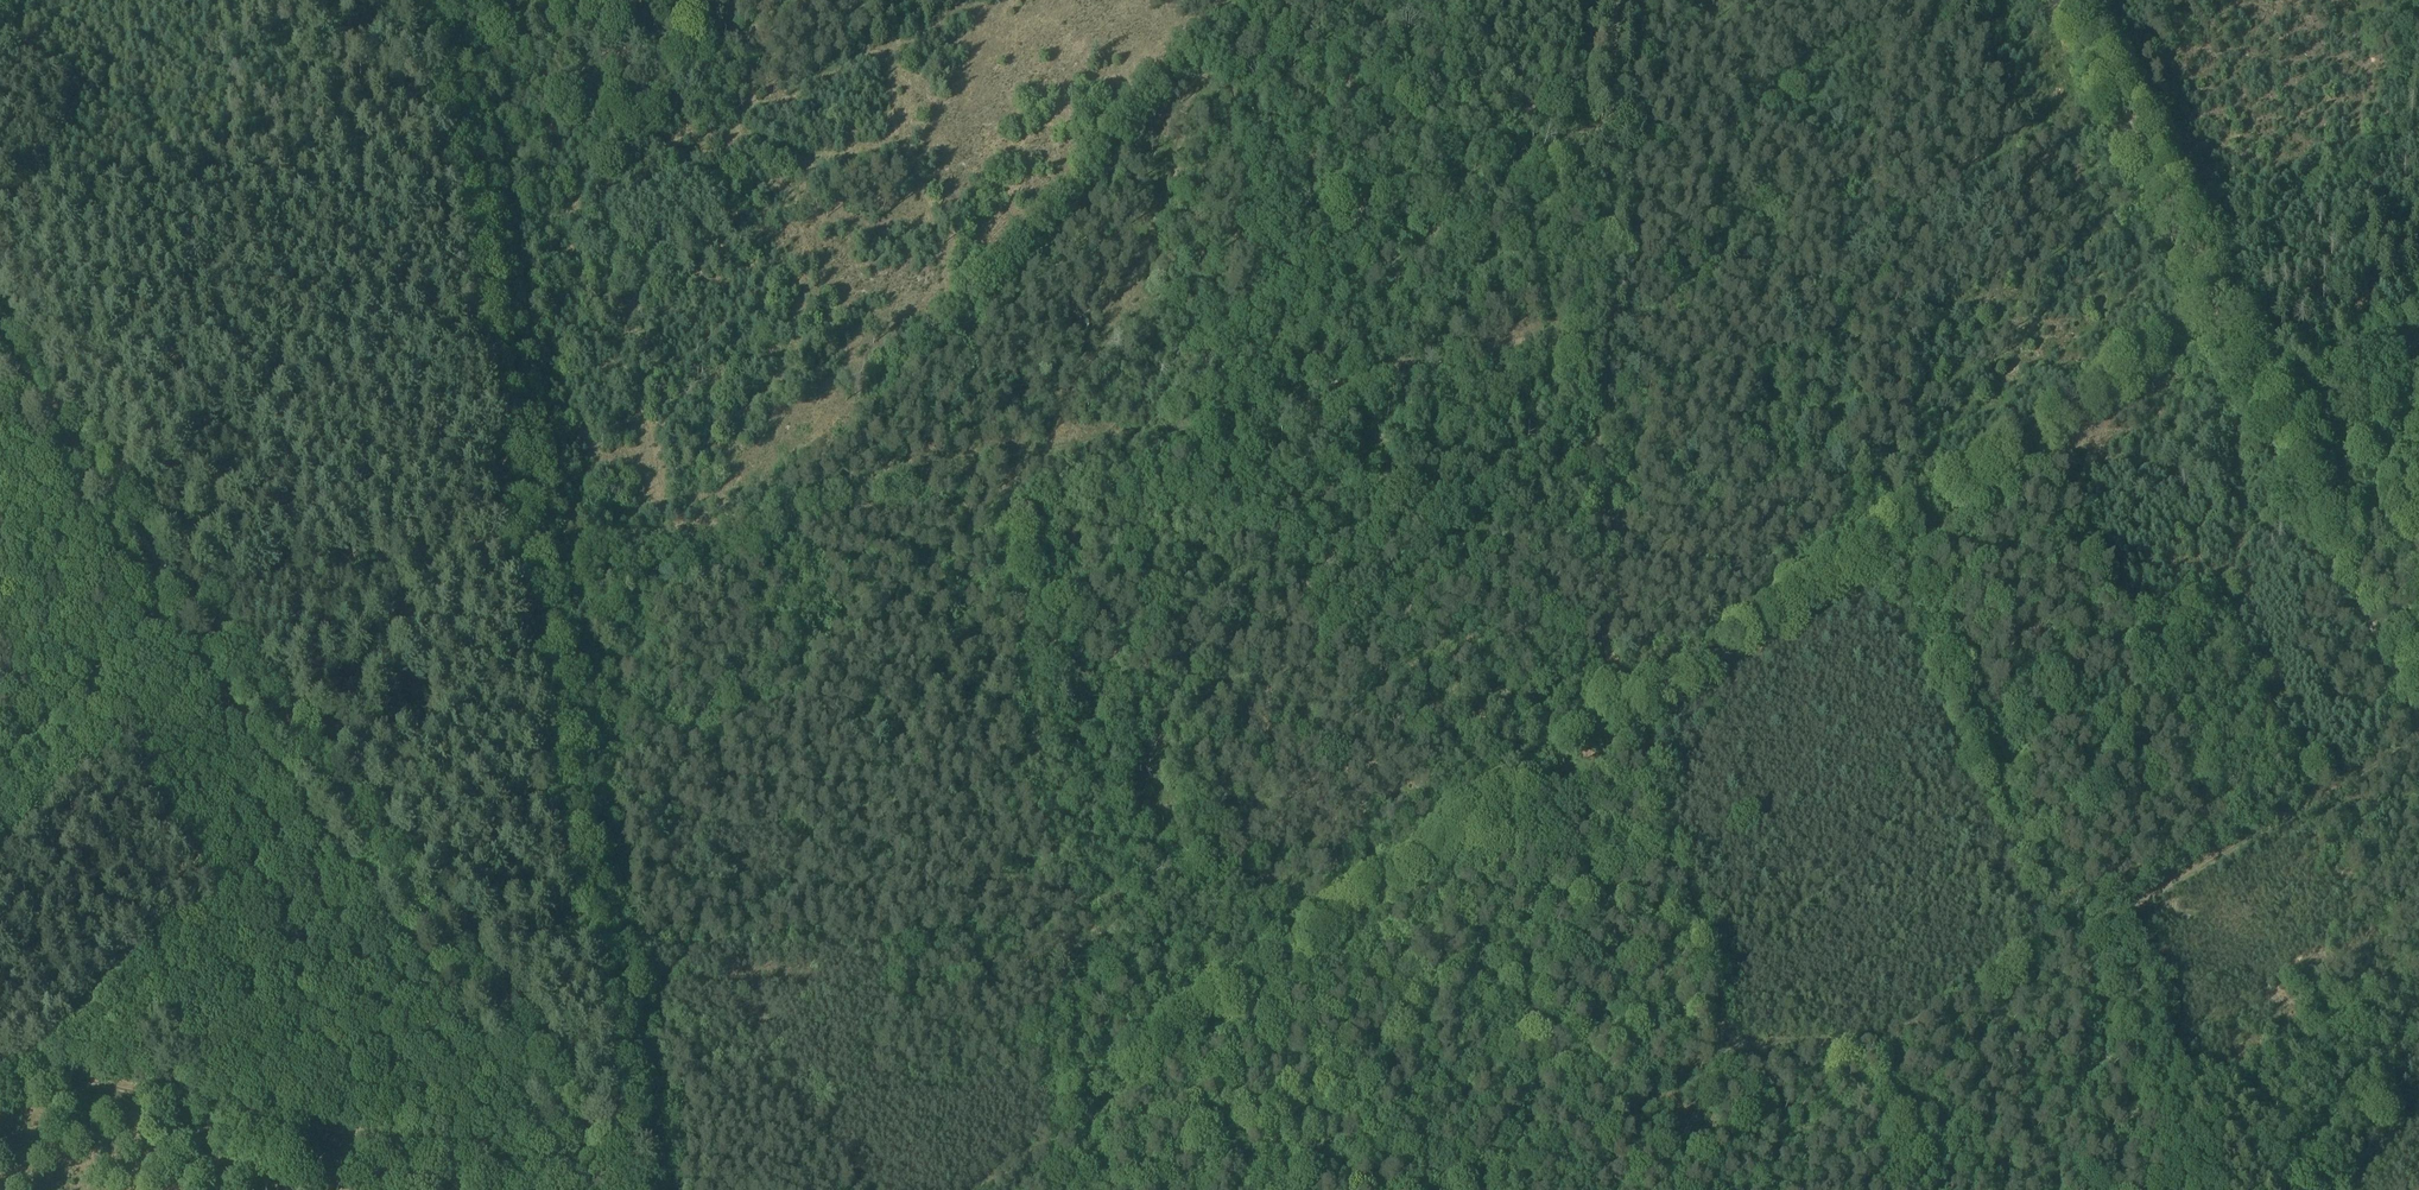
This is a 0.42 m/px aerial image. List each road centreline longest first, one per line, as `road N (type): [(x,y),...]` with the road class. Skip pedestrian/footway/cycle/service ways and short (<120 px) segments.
road 1 (track): [(974,1189),(2050,459),(2220,323)]
road 2 (track): [(1613,0),(1598,614),(1710,977),(1721,1046)]
road 3 (track): [(618,1189),(0,347)]
road 4 (track): [(2418,737),(1890,1038),(1864,1047),(1721,1046),(1694,1124),(1659,1189)]
road 5 (track): [(1031,451),(1254,416),(1598,316),(1626,277),(1632,0)]
road 6 (track): [(2070,0),(2220,323),(2418,717)]
road 7 (track): [(634,1189),(530,551)]
road 8 (track): [(1031,451),(1009,516),(1049,843),(1086,922),(1174,1052)]
road 9 (track): [(0,1070),(71,1075),(155,1098),(545,1168),(590,1155)]
road 10 (track): [(530,551),(435,0)]
road 11 (track): [(611,1043),(704,949),(1099,941)]
road 12 (track): [(530,551),(886,511),(905,507),(945,470),(1031,451)]
road 13 (track): [(1031,451),(1053,428),(1127,289),(1226,0)]
road 14 (track): [(2100,924),(2181,1189)]
road 15 (track): [(2264,406),(2286,396),(2312,402),(2338,396),(2418,344)]

